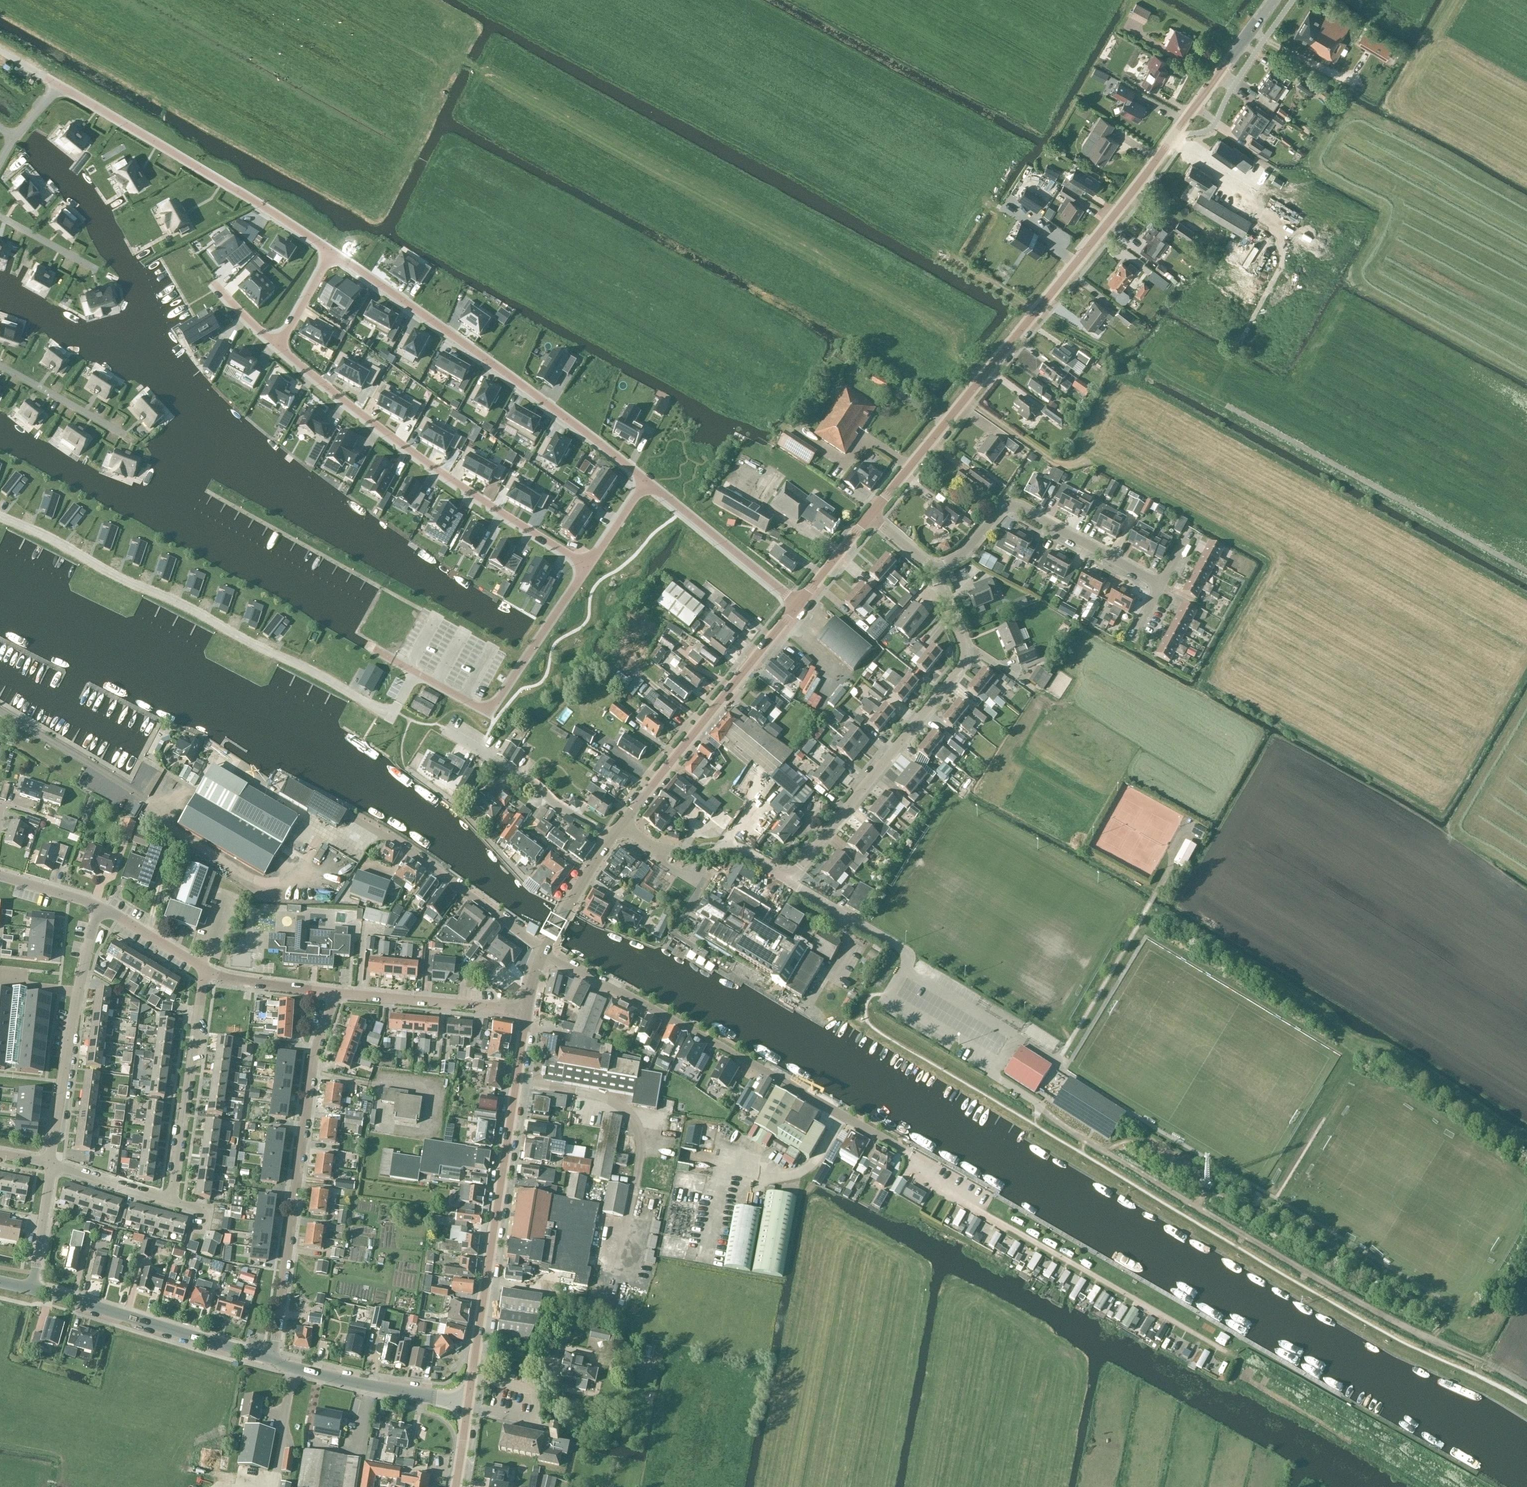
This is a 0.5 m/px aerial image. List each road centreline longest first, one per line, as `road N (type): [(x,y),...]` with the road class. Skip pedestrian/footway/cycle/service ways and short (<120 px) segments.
road 1 (secondary): [(871,515),(1074,268),(1273,0)]
road 2 (unclassified): [(907,1152),(543,951)]
road 3 (secondary): [(467,1404),(527,1012)]
road 4 (residential): [(645,481),(331,251)]
road 5 (residential): [(586,567),(384,435),(278,347)]
road 6 (residential): [(272,1360),(313,1063),(334,993)]
road 7 (residential): [(331,251),(59,85)]
road 8 (residential): [(390,718),(416,674),(490,712),(586,567)]
road 9 (secondary): [(620,827),(799,604)]
road 10 (residential): [(791,879),(958,673),(963,653)]
road 11 (residential): [(1162,585),(1011,507),(934,570)]
road 12 (secondary): [(272,1360),(33,1290)]
road 13 (residential): [(171,1202),(204,968)]
road 14 (unclassified): [(543,951),(366,824)]
road 15 (secondary): [(467,1404),(272,1360)]
road 16 (residential): [(799,604),(645,481)]
road 17 (residential): [(610,837),(444,731)]
road 18 (residential): [(527,1012),(334,993)]
road 19 (residential): [(47,1163),(77,991)]
road 20 (residential): [(791,879),(724,851),(681,855),(643,842)]
road 21 (residential): [(128,435),(0,364)]
road 22 (residential): [(334,993),(204,968)]
road 23 (secondary): [(543,951),(610,837)]
road 24 (residential): [(33,1290),(53,1165)]
road 25 (residential): [(204,968),(96,907)]
road 26 (residential): [(171,1202),(53,1165)]

